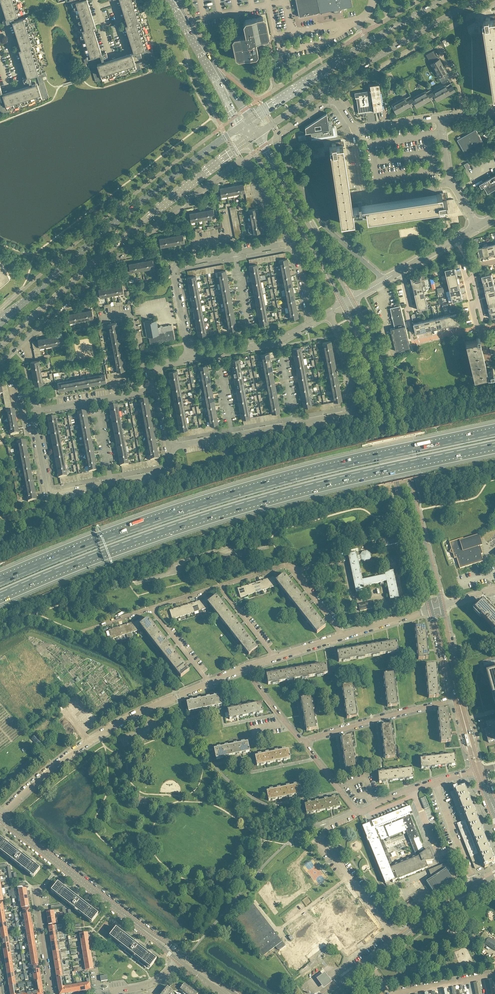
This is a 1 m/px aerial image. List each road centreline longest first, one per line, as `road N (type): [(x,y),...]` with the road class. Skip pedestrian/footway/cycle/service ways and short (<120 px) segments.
road 1 (motorway): [(0,596),(234,508),(494,446)]
road 2 (motorway): [(494,431),(229,495),(0,580)]
road 3 (primary): [(0,346),(249,141)]
road 4 (tertiary): [(442,605),(384,373),(351,299)]
road 5 (residential): [(0,360),(156,225),(247,162)]
road 6 (tertiary): [(343,304),(371,370),(430,608)]
road 7 (primary): [(241,126),(0,323)]
road 8 (residential): [(385,280),(322,224),(273,139),(333,97),(355,131)]
road 9 (primary): [(257,135),(480,0)]
road 10 (residential): [(6,810),(99,735),(208,683)]
road 11 (secondary): [(151,935),(0,818)]
road 12 (tertiary): [(351,299),(257,135)]
road 13 (tertiary): [(249,141),(343,304)]
road 14 (residential): [(294,424),(355,413),(328,313)]
road 15 (residential): [(219,586),(288,565),(341,637)]
road 16 (residential): [(302,742),(455,699)]
road 17 (residential): [(451,182),(365,196),(355,131)]
road 18 (tertiary): [(170,0),(241,126)]
road 19 (tertiary): [(249,120),(176,0)]
road 20 (residential): [(369,963),(392,993),(493,975)]
road 21 (primary): [(360,48),(249,120)]
road 22 (secondary): [(369,963),(477,889)]
road 23 (residential): [(413,342),(477,328),(470,268)]

